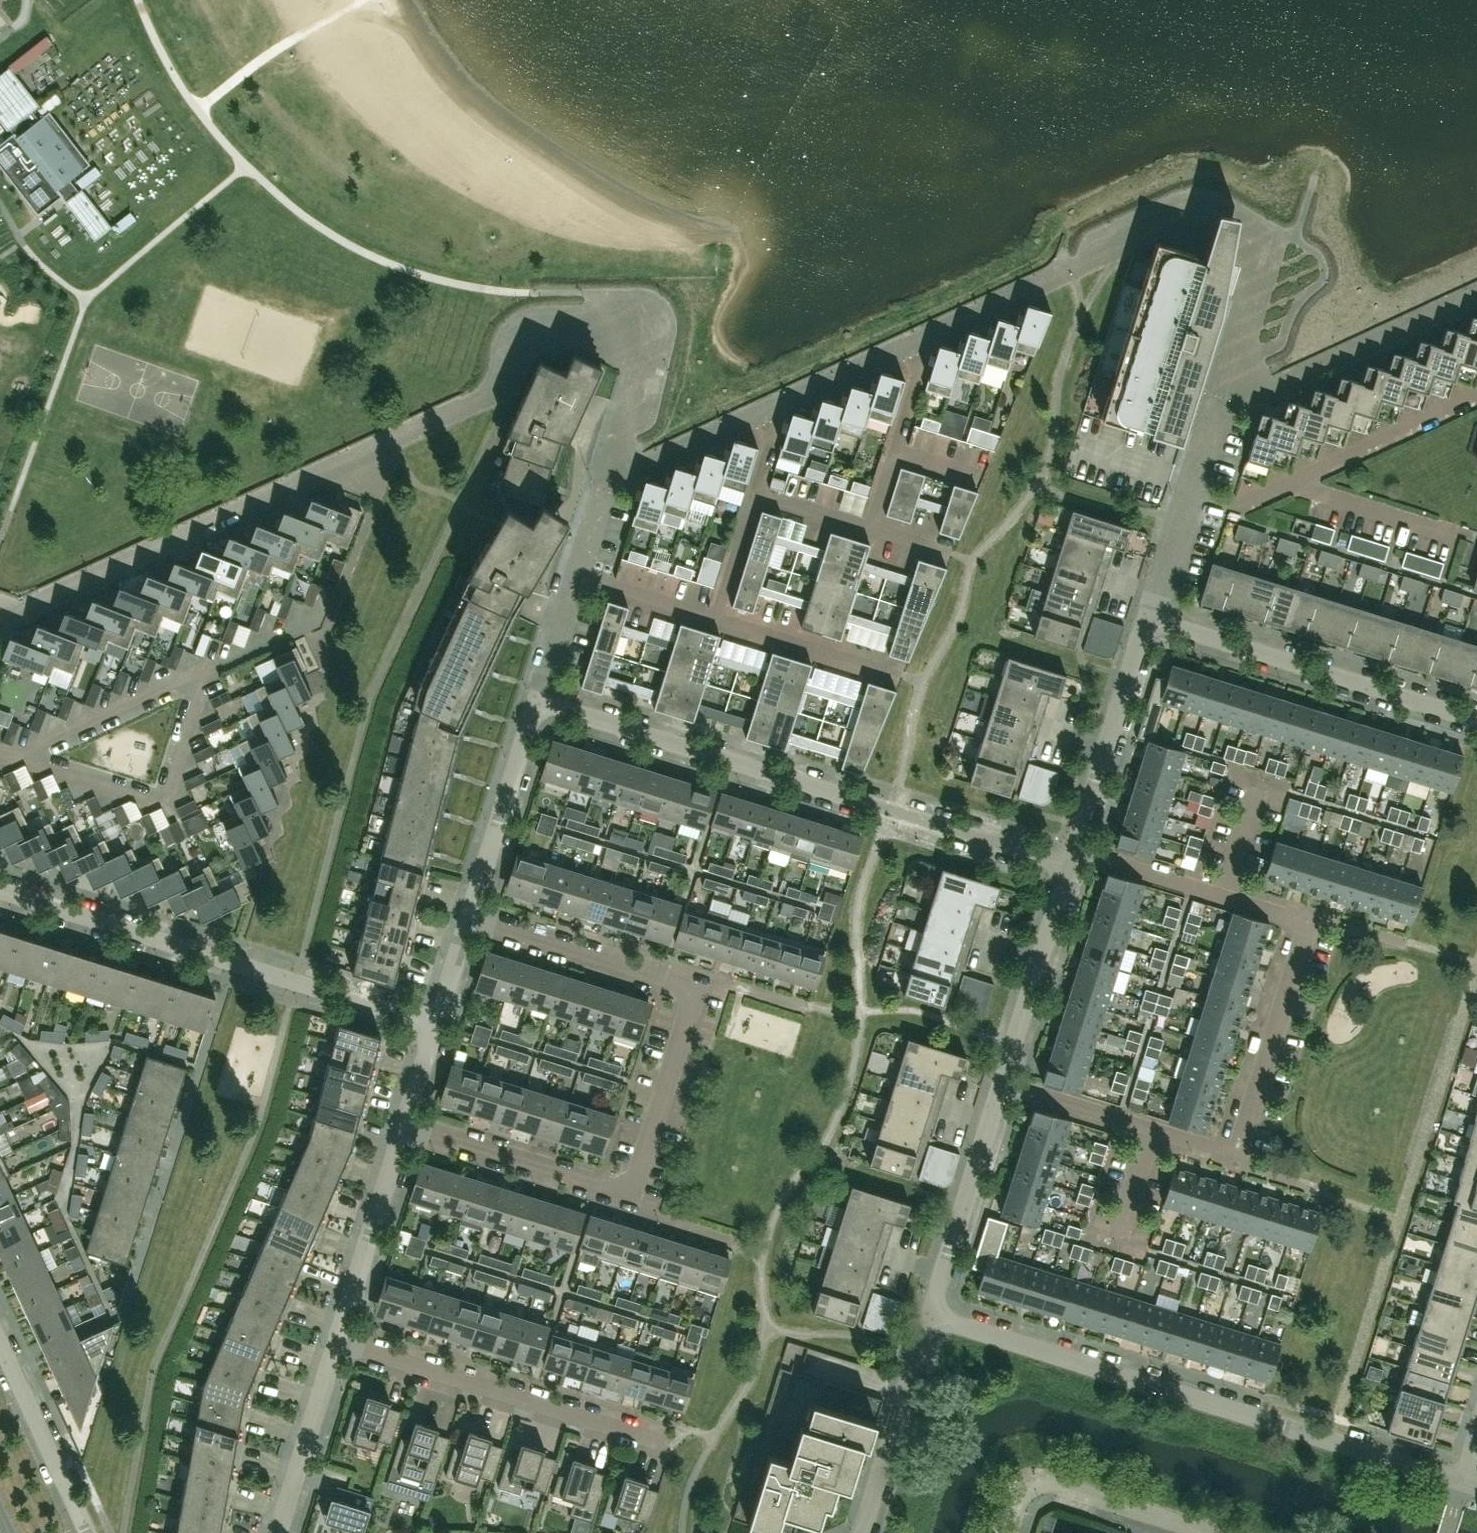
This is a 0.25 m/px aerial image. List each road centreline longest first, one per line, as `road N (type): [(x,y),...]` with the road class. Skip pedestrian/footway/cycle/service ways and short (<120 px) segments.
road 1 (residential): [(406,1125),(612,1188),(638,1173),(690,1007),(678,983),(470,919)]
road 2 (residential): [(1464,1482),(929,1315)]
road 3 (residential): [(1068,867),(536,705)]
road 4 (residential): [(1001,1083),(1236,1154),(1310,921)]
road 5 (residential): [(438,1024),(0,889)]
road 6 (residential): [(1476,721),(1145,618)]
road 7 (residential): [(660,1441),(340,1341)]
road 8 (residential): [(1310,921),(1074,848)]
road 9 (residential): [(929,1315),(1001,1083)]
road 10 (residential): [(1074,848),(1145,618)]
road 11 (residential): [(1008,1532),(1023,1494),(1045,1483),(1213,1532)]
road 12 (residential): [(1145,618),(1226,395)]
road 13 (residential): [(929,1315),(862,1532)]
road 14 (residential): [(1001,1083),(1068,867)]
road 15 (residential): [(340,1341),(406,1125)]
road 16 (residential): [(470,919),(536,705)]
road 17 (residential): [(536,705),(602,496)]
road 18 (residential): [(89,1532),(0,1337)]
road 19 (residential): [(278,1532),(340,1341)]

